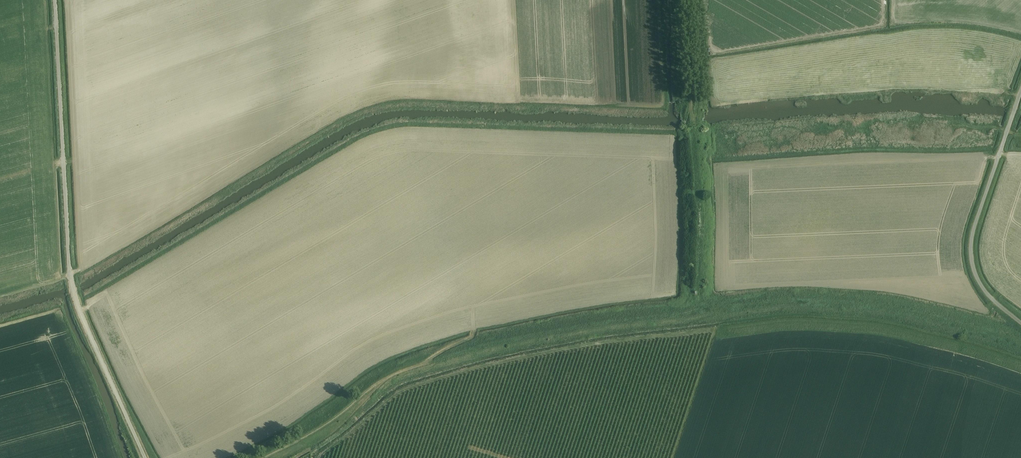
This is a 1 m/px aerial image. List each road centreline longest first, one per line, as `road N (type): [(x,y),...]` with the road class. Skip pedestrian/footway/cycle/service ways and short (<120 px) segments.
road 1 (unclassified): [(145,457),(71,284),(55,0)]
road 2 (unclassified): [(1020,324),(980,286),(969,251),(1020,91)]

